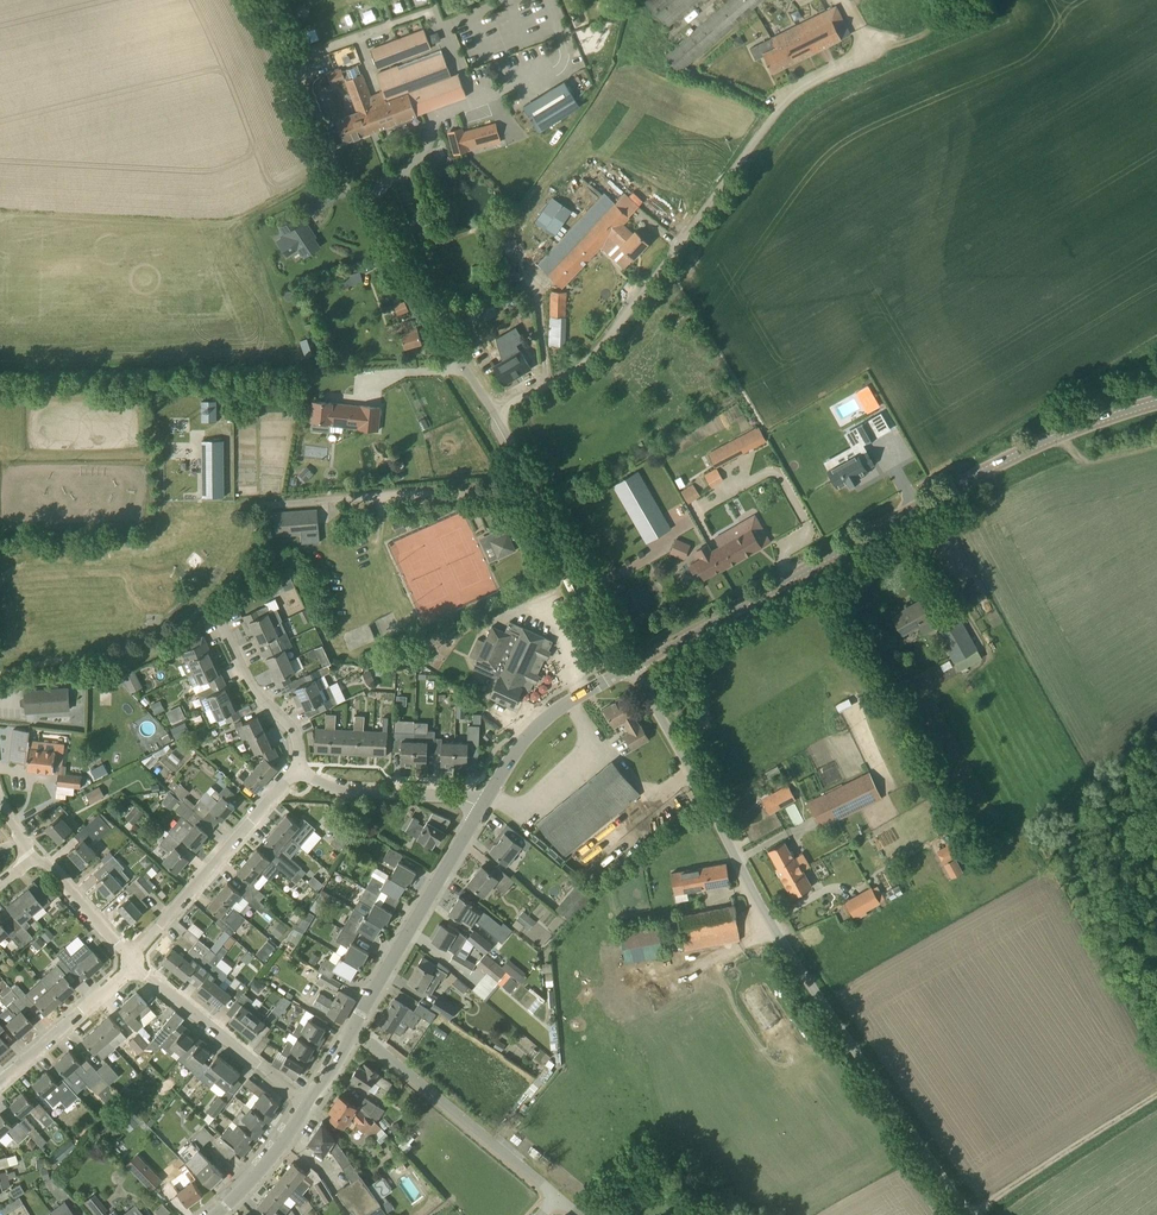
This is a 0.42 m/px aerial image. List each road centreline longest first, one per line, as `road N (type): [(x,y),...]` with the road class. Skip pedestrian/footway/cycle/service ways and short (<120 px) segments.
road 1 (unclassified): [(972,1214),(792,957),(633,667)]
road 2 (secondary): [(633,667),(965,479),(1063,432),(1156,402)]
road 3 (unclassified): [(493,412),(596,351),(791,96),(901,41)]
road 4 (unclassified): [(493,412),(342,183),(266,0)]
road 5 (unclassified): [(623,673),(493,412)]
road 6 (residential): [(558,1198),(354,1029)]
road 7 (secondary): [(354,1029),(480,808)]
road 8 (residential): [(301,767),(130,955)]
road 9 (residential): [(307,1105),(133,966)]
road 10 (secondary): [(480,808),(518,744),(560,706),(623,673)]
road 11 (residential): [(301,767),(299,743),(250,685),(211,601)]
road 12 (residential): [(480,808),(445,795),(323,784),(301,767)]
road 13 (residential): [(133,966),(0,1081)]
road 14 (secondary): [(200,1214),(284,1142),(307,1105)]
road 15 (residential): [(130,955),(37,859)]

